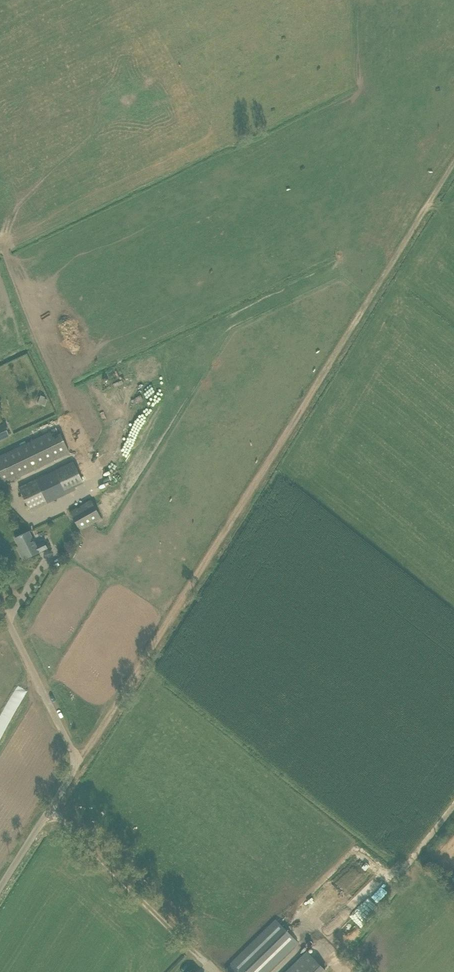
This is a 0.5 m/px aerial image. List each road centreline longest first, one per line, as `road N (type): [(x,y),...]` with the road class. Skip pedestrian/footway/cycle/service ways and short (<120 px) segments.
road 1 (track): [(75,765),(453,159)]
road 2 (unclassified): [(0,884),(75,765),(0,611)]
road 3 (track): [(207,965),(51,804)]

